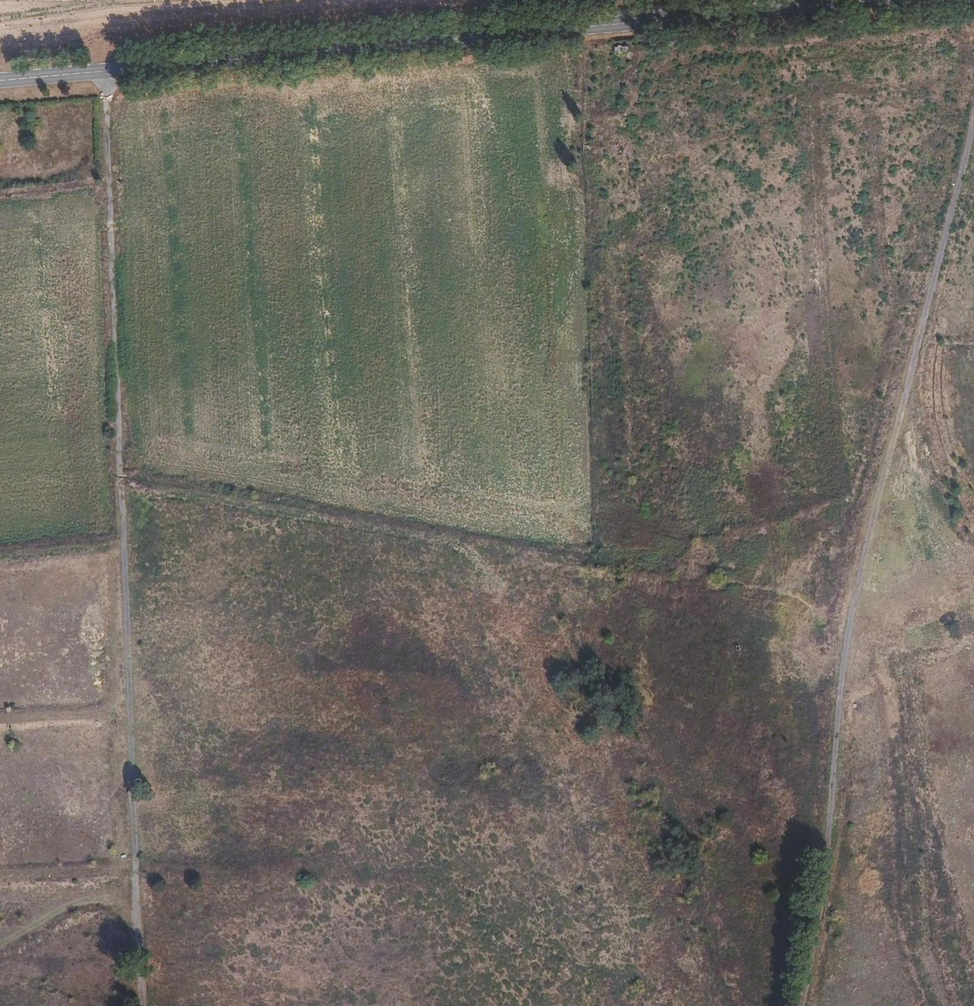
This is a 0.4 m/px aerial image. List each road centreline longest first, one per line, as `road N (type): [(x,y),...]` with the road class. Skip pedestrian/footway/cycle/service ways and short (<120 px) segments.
road 1 (track): [(796,1005),(871,487),(973,122)]
road 2 (unclassified): [(0,81),(884,0)]
road 3 (track): [(104,71),(132,863)]
road 4 (track): [(132,863),(0,940)]
road 5 (track): [(132,863),(139,1005)]
road 6 (track): [(0,871),(132,863)]

